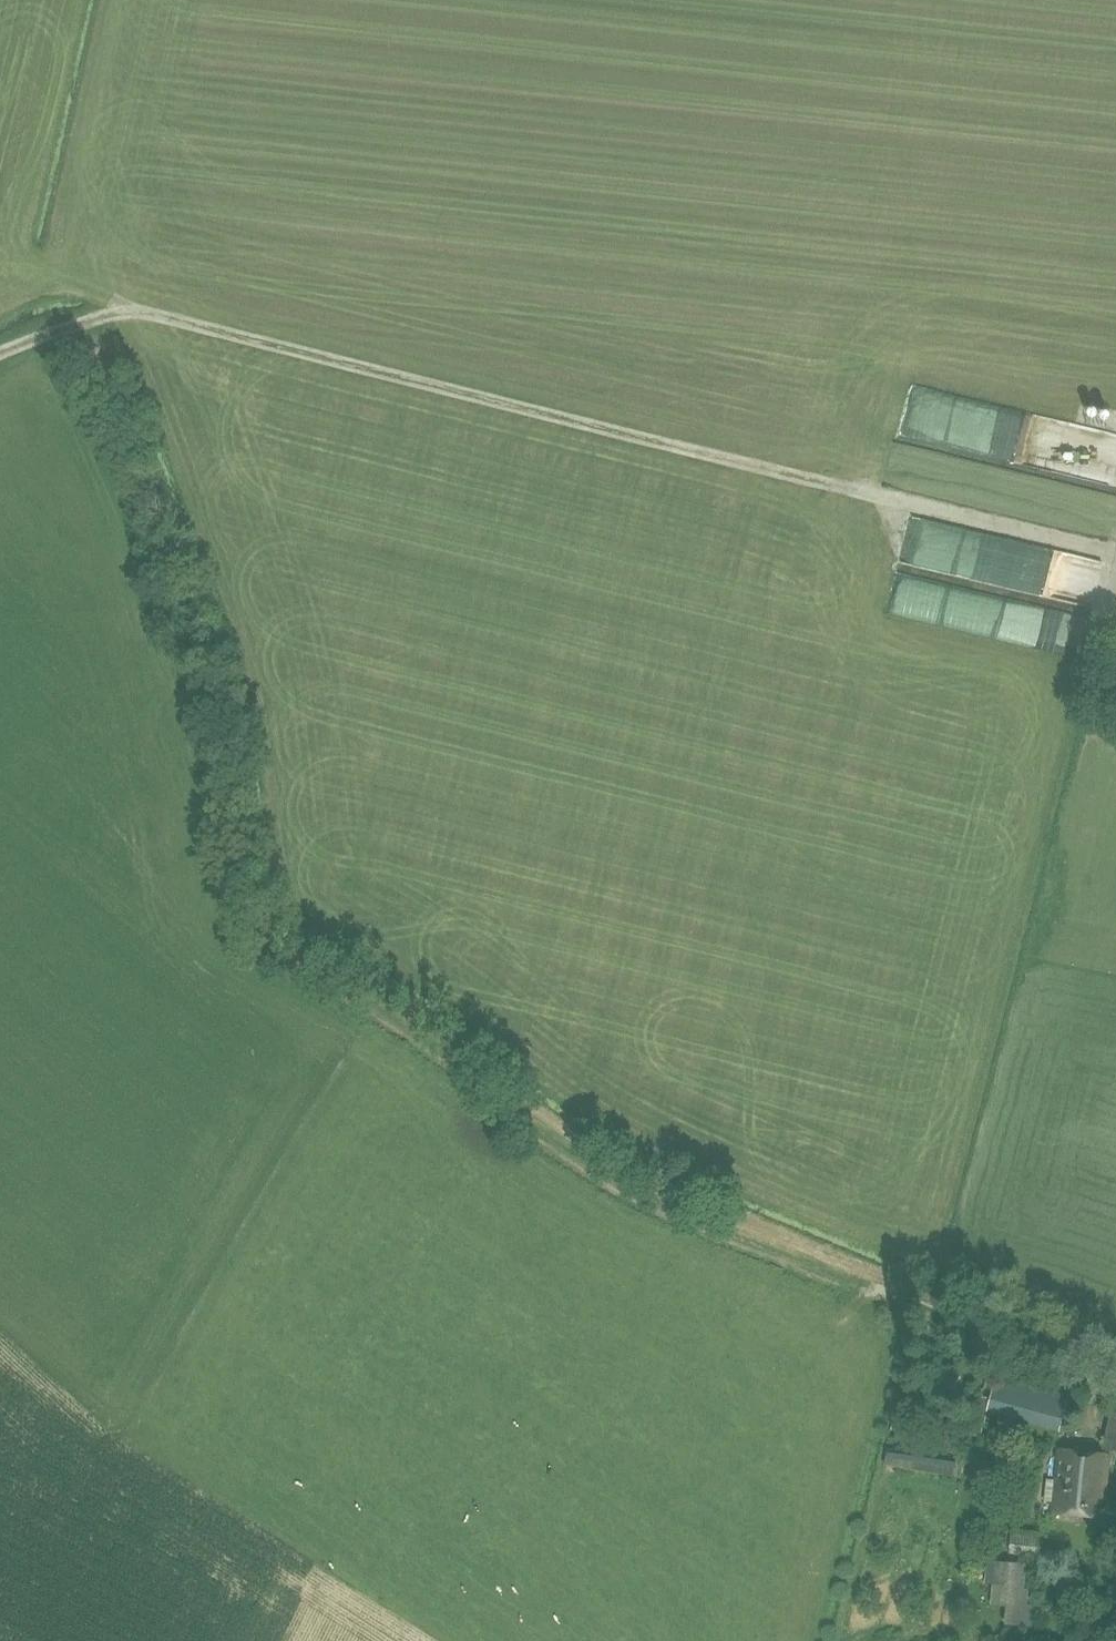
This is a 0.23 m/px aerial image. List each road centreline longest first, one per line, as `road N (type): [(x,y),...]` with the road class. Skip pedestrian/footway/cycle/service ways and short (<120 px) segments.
road 1 (unclassified): [(1115,1355),(777,1229)]

